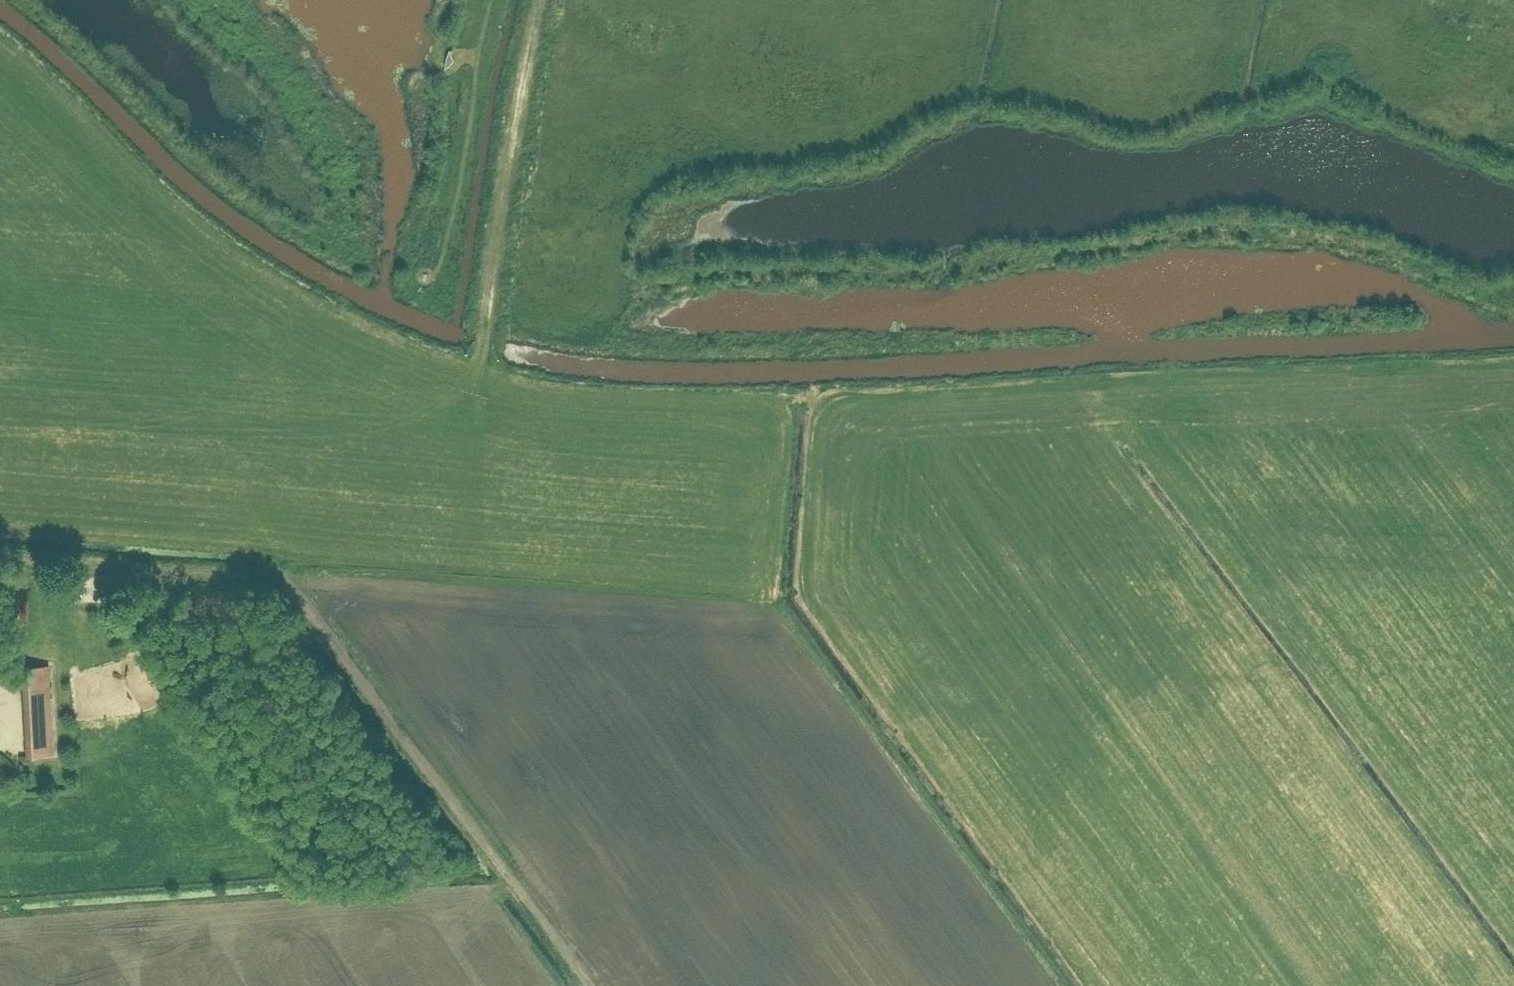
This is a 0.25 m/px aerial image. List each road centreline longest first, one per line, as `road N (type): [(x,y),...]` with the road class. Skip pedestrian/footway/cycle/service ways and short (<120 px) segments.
road 1 (track): [(213,574),(295,584),(581,985)]
road 2 (unclassified): [(213,574),(0,551)]

